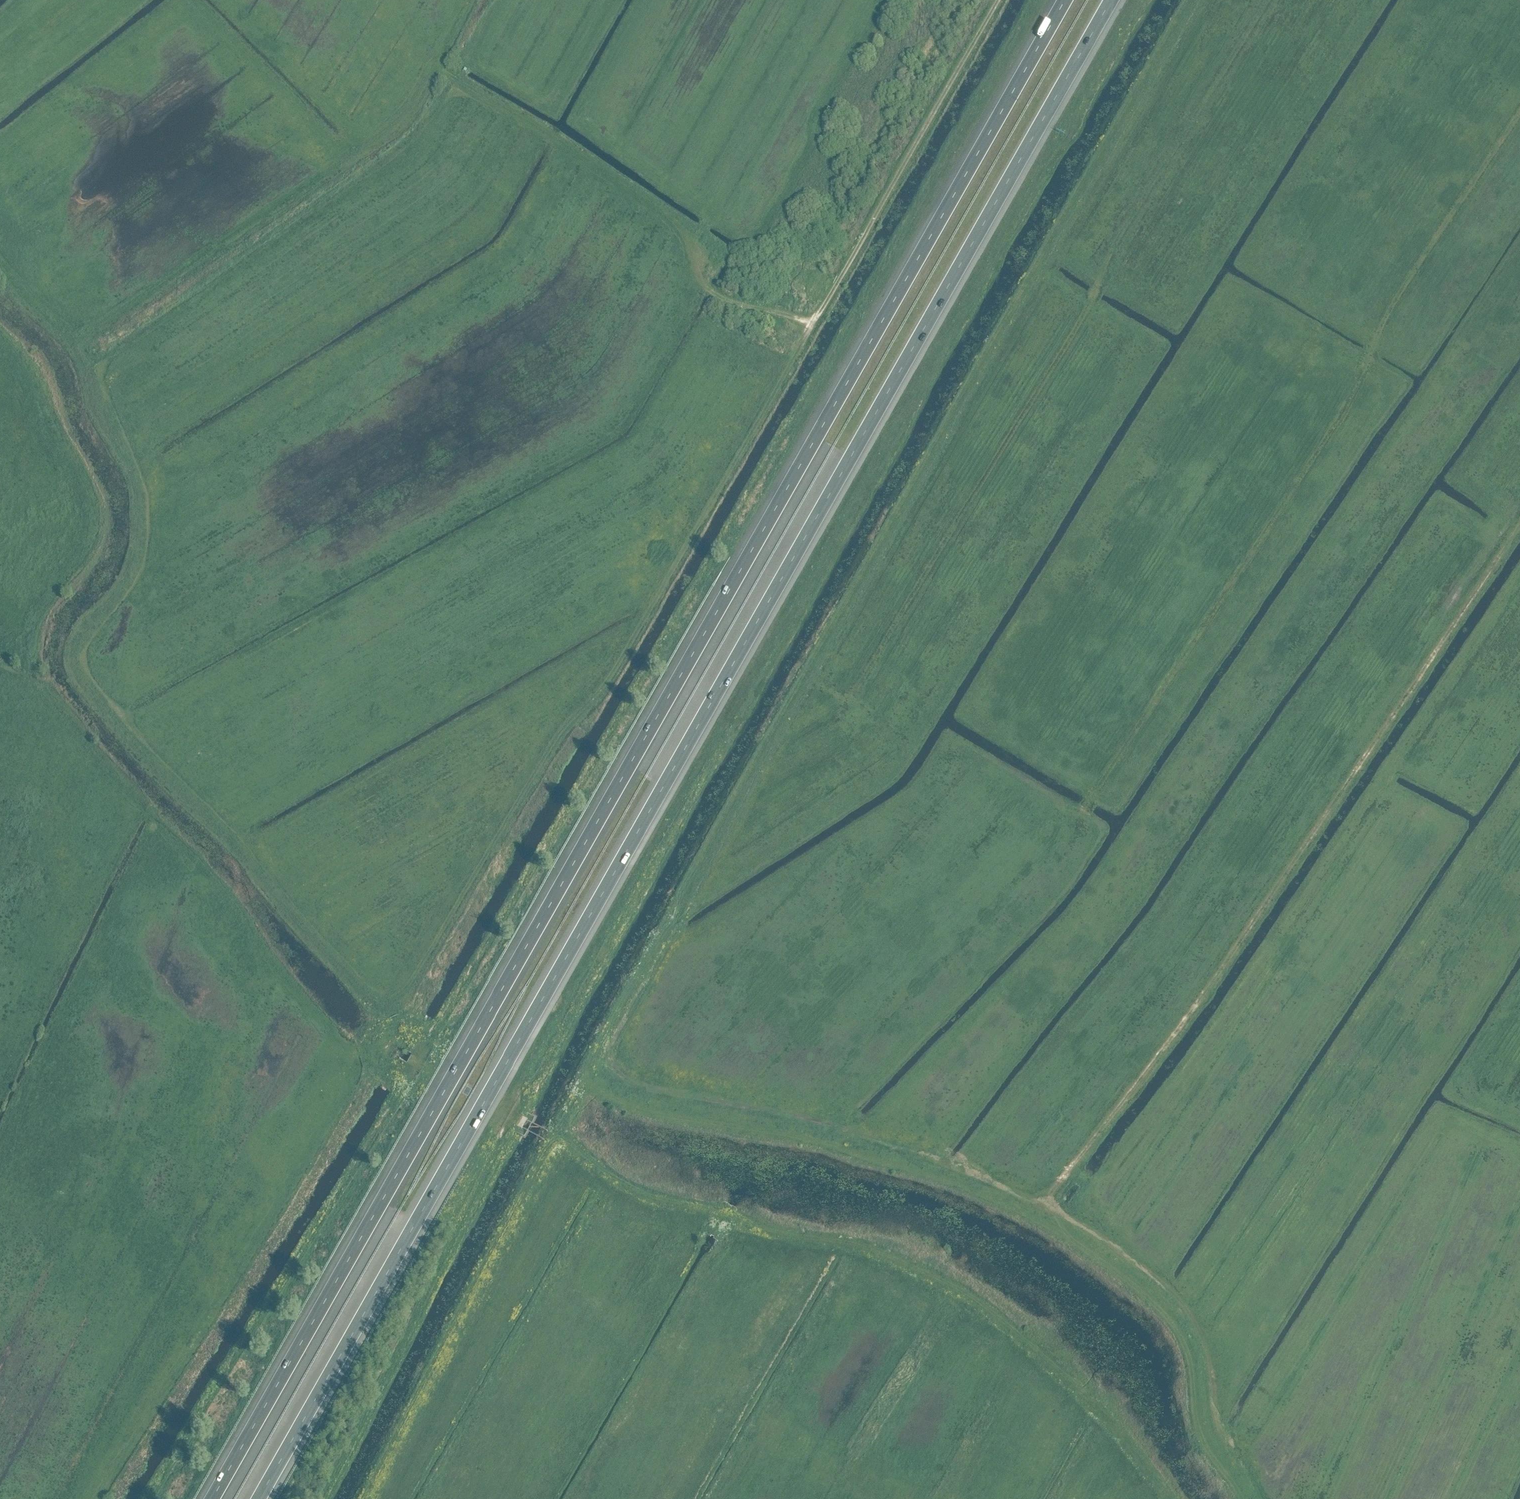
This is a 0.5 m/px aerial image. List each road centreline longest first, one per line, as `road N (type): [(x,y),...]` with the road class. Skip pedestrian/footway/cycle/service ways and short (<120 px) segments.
road 1 (motorway): [(1065,0),(211,1498)]
road 2 (motorway): [(258,1498),(1112,0)]
road 3 (unclassified): [(799,342),(992,0)]

